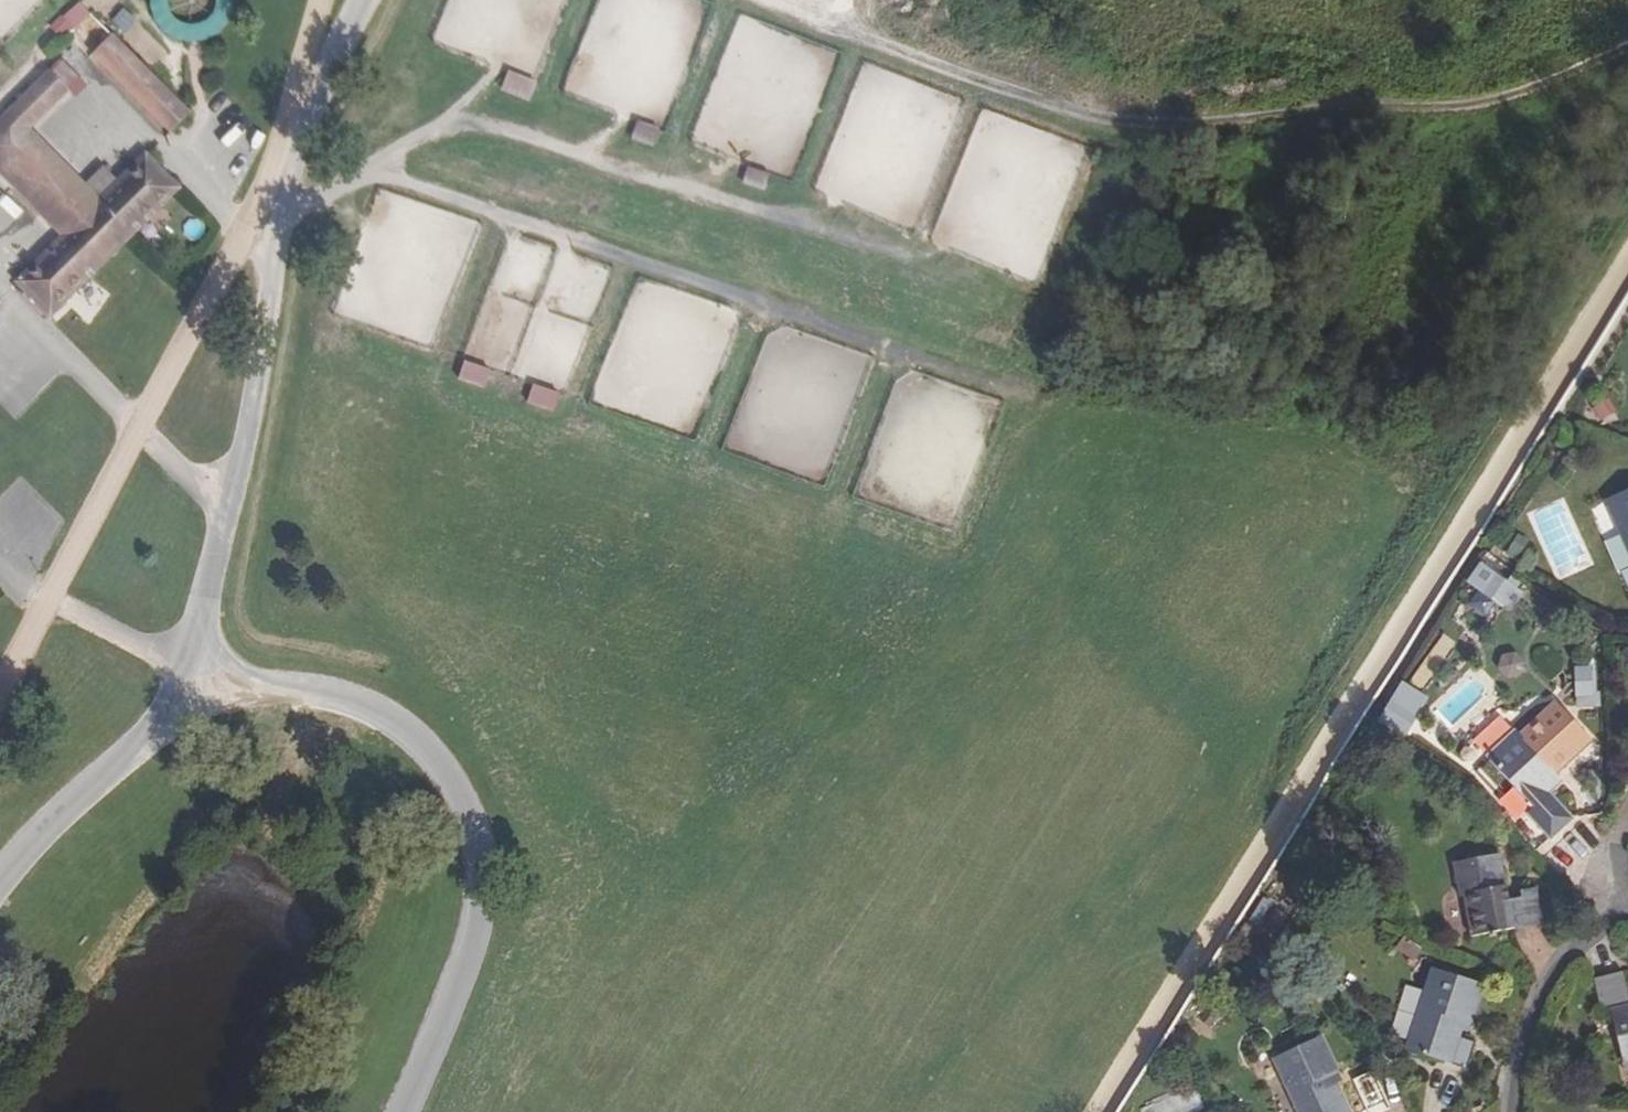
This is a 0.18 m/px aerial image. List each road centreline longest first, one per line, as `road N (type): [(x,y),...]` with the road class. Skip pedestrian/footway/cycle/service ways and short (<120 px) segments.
road 1 (track): [(1102,1111),(1627,276)]
road 2 (unclassified): [(1619,845),(1625,889),(1614,921),(1564,959),(1544,989),(1519,1058),(1515,1111)]

